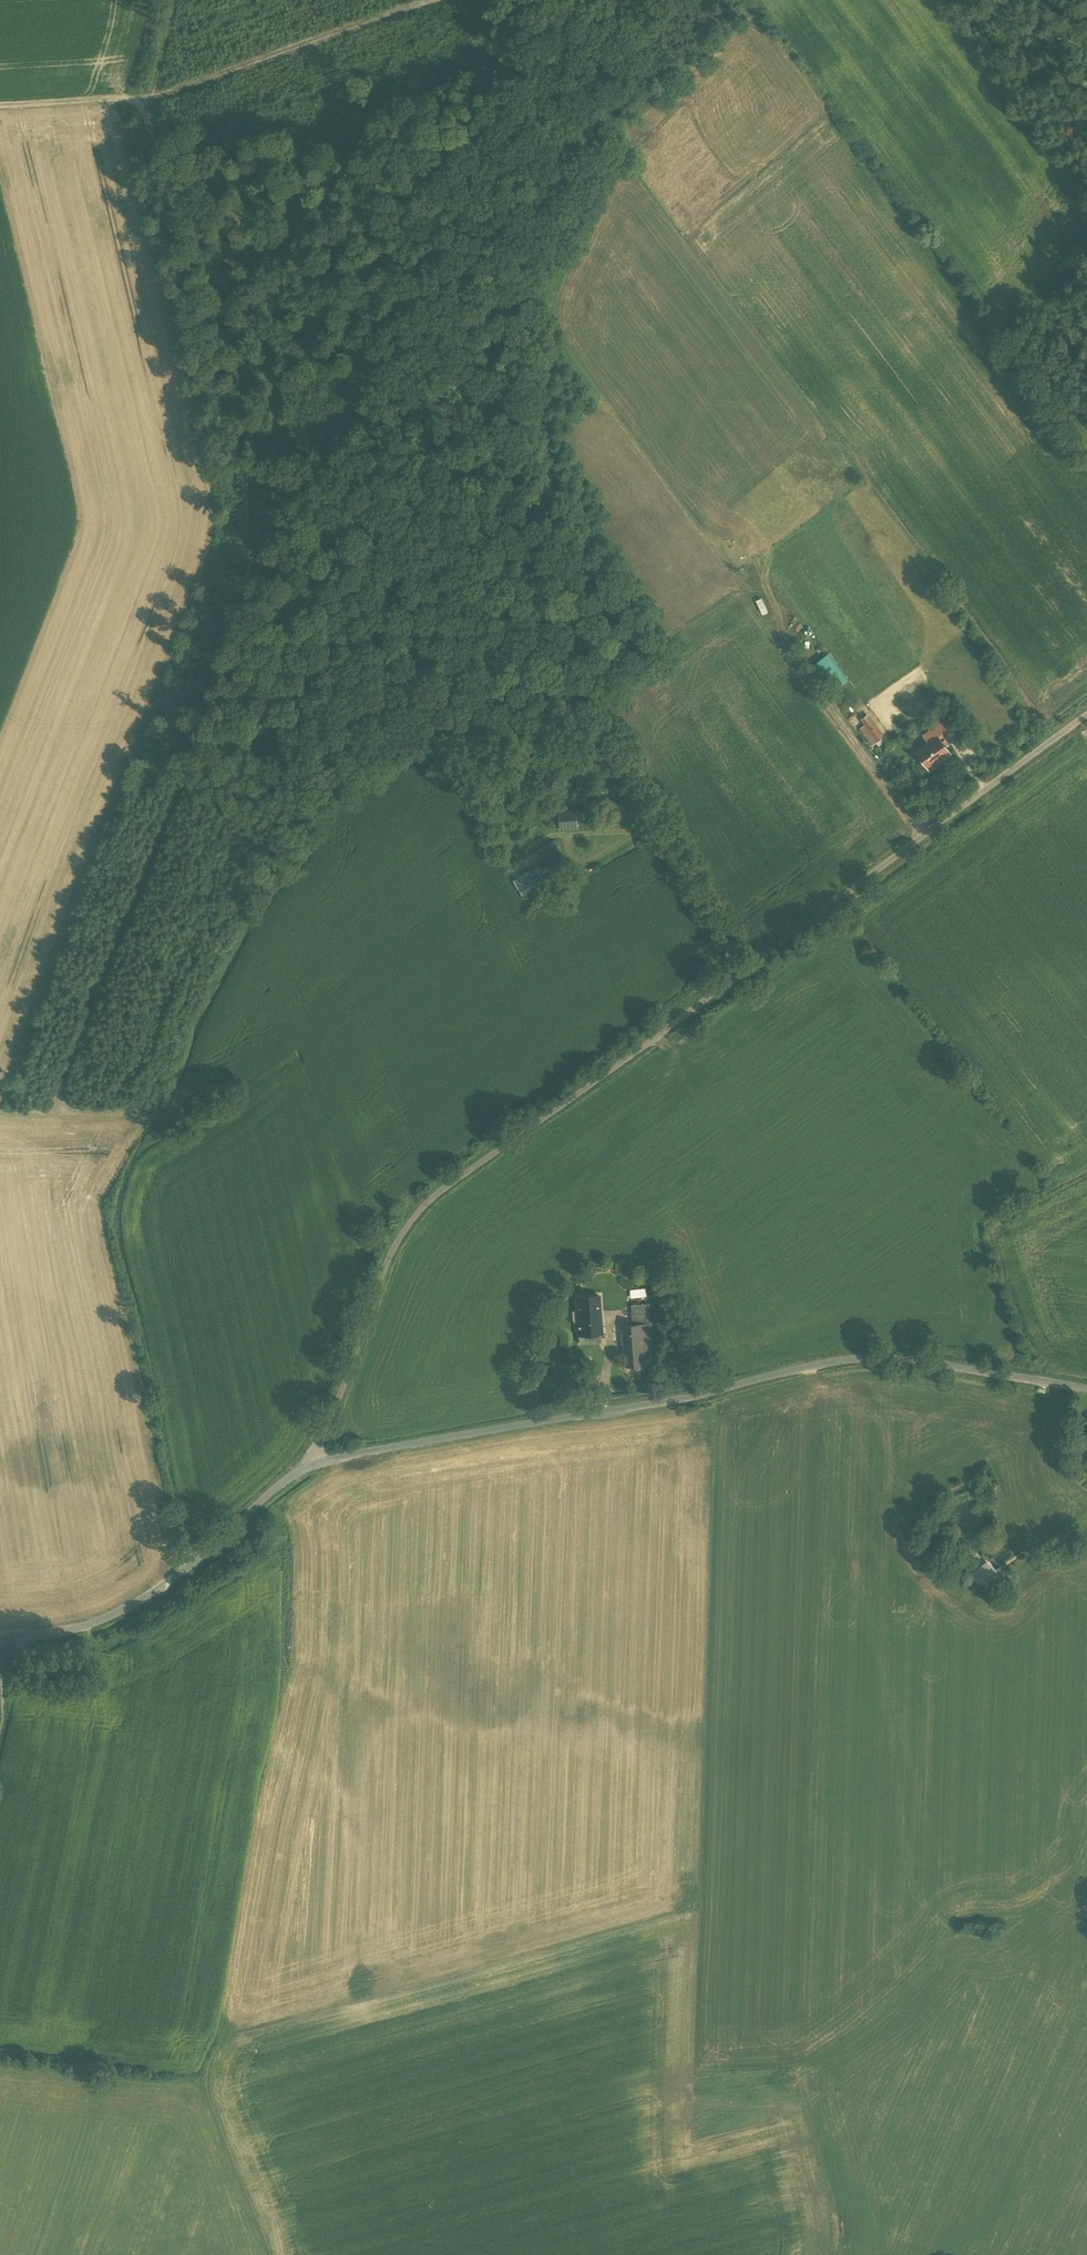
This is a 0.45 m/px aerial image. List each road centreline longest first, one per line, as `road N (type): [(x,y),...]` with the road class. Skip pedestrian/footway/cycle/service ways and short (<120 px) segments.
road 1 (unclassified): [(308,1467),(389,1256),(426,1202),(1086,715)]
road 2 (unclassified): [(1086,1392),(856,1359),(308,1467)]
road 3 (unclassified): [(308,1467),(131,1605),(61,1631),(0,1635)]
road 4 (track): [(1086,437),(1006,317)]
road 5 (track): [(0,106),(126,99)]

